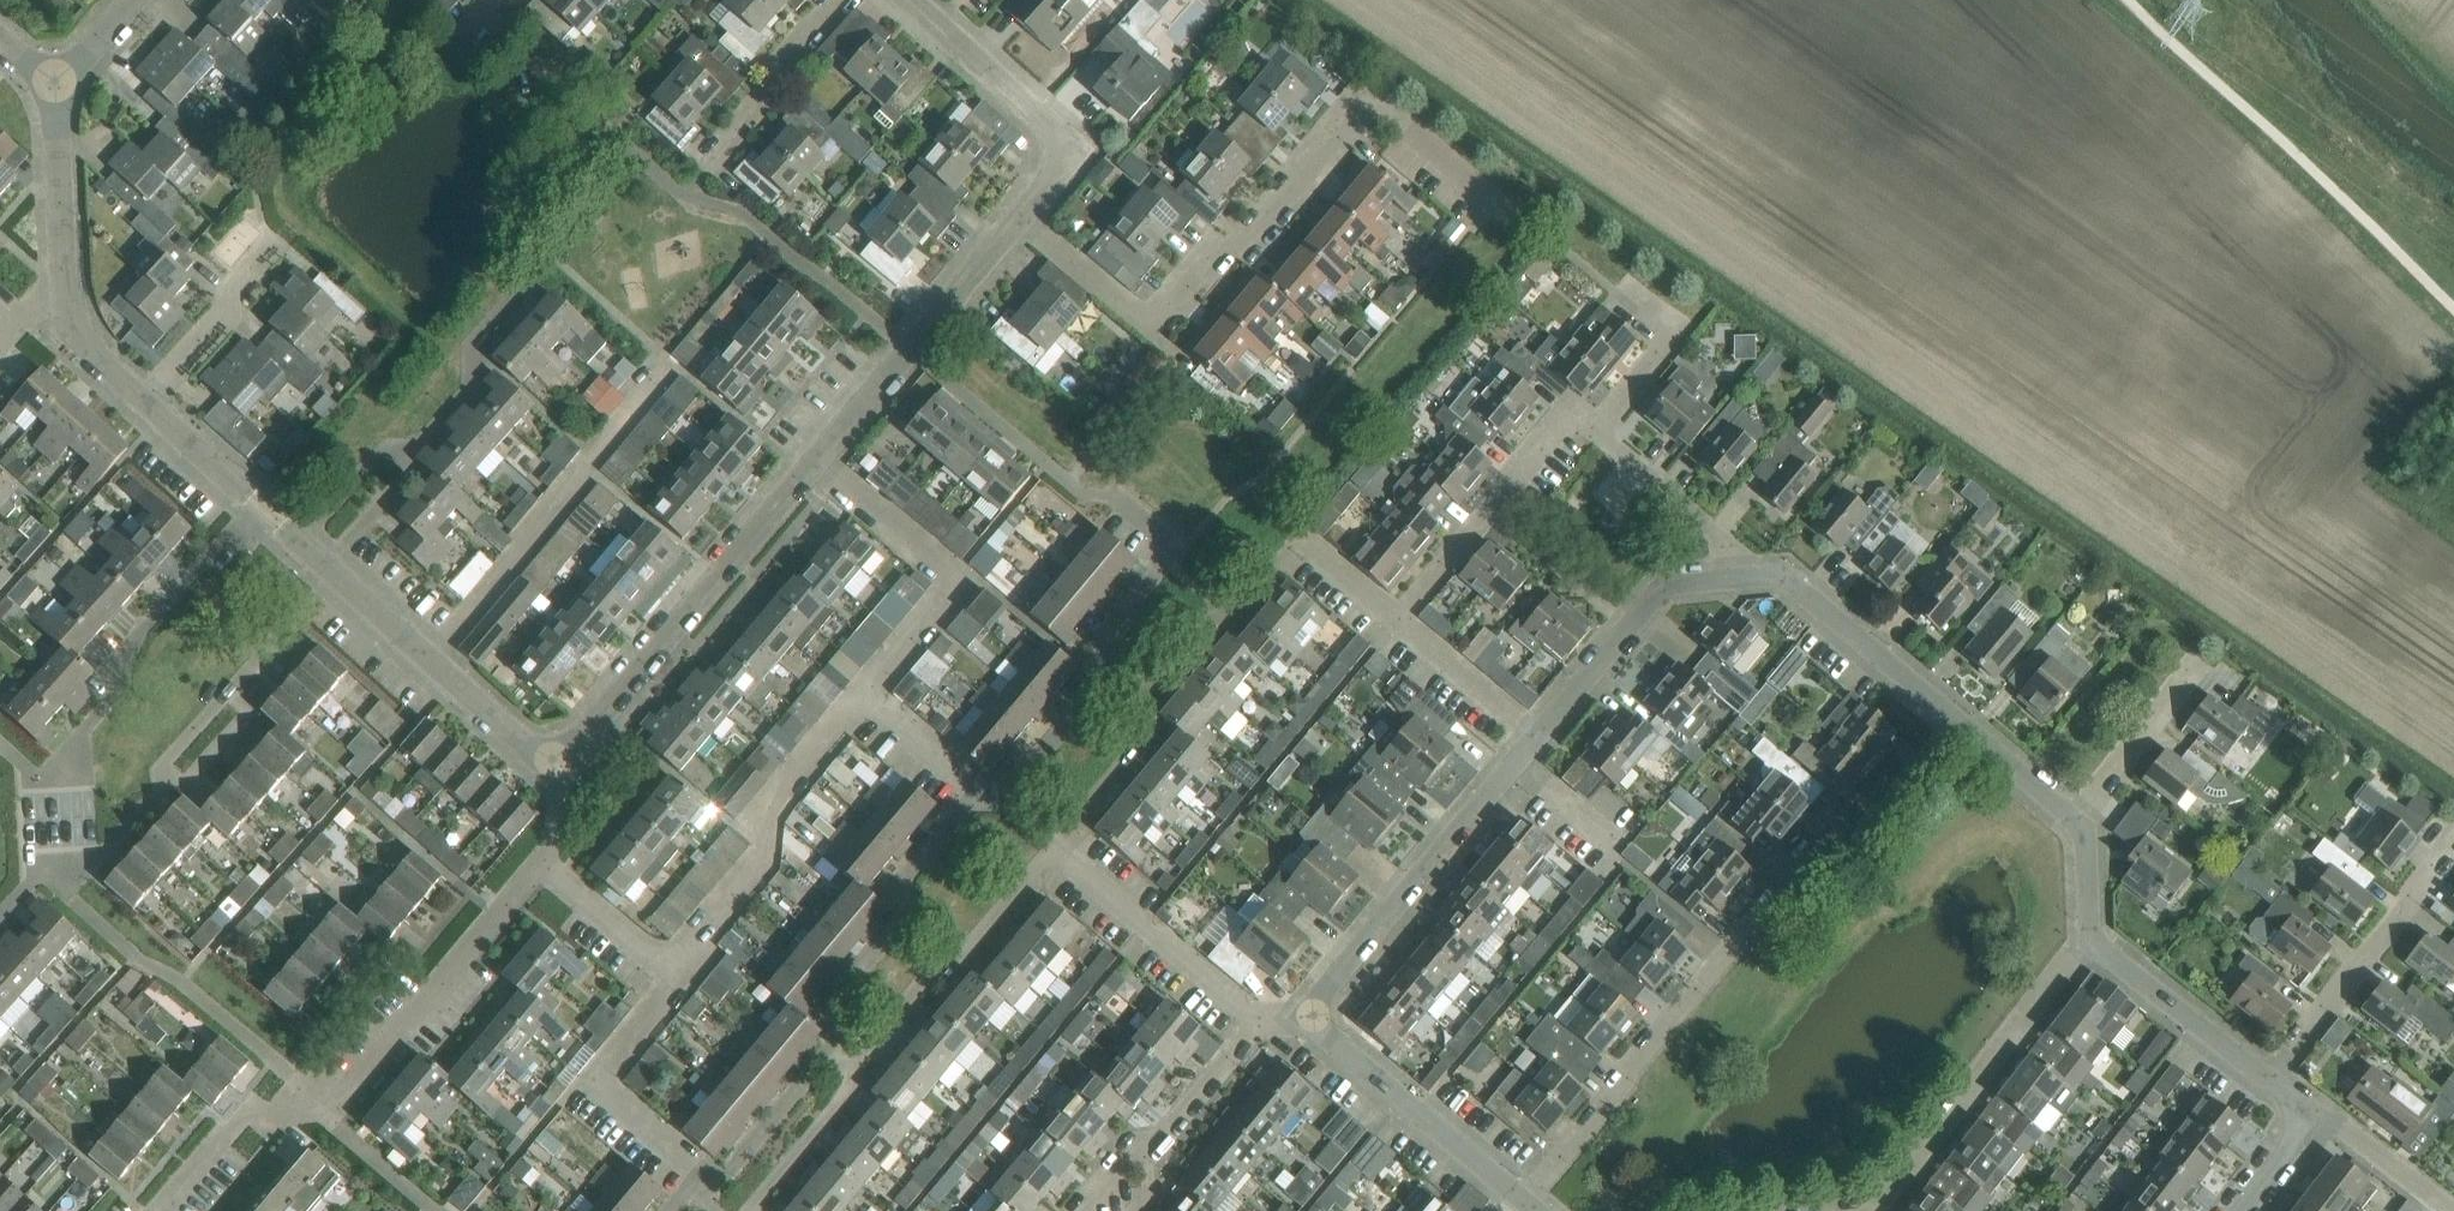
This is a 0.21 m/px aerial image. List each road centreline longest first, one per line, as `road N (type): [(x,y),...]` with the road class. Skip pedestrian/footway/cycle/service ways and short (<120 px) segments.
road 1 (residential): [(1017,219),(1130,312),(1155,317),(1210,254),(1251,242),(1345,122),(1368,111),(1394,118),(1521,225)]
road 2 (residential): [(1525,1201),(1812,852),(1857,843),(1955,719)]
road 3 (residential): [(160,1210),(248,1113),(272,1116),(349,1090),(541,861)]
road 4 (residential): [(68,894),(156,789),(156,769),(337,574)]
road 5 (residential): [(1301,538),(1242,607),(1223,610),(1141,702),(1144,741),(1057,847)]
road 6 (residential): [(816,459),(583,736),(554,761)]
road 7 (residential): [(1540,735),(1334,980),(1311,1018)]
road 8 (residential): [(39,777),(111,696),(117,656),(261,507)]
road 9 (residential): [(1875,1210),(2072,956),(2097,942)]
road 10 (residential): [(676,975),(686,948),(764,854),(772,804),(864,693)]
road 11 (residential): [(1179,547),(1118,498),(1081,491),(910,347)]
road 12 (residential): [(864,693),(952,580),(816,459)]
road 13 (residential): [(1179,547),(1110,631),(1101,685),(1003,800)]
road 14 (residential): [(976,795),(902,881),(906,913),(840,993),(826,1054)]
road 15 (residential): [(1057,847),(976,939),(945,954),(850,1067)]
road 16 (residential): [(2272,1079),(2453,844)]
road 17 (residential): [(912,0),(1054,138),(1051,179),(1017,219)]
road 18 (residential): [(1399,618),(1560,426),(1596,431)]
road 19 (residential): [(554,761),(337,574)]
road 20 (residential): [(1311,1018),(1525,1201)]
road 21 (residential): [(1955,719),(1791,582),(1733,579)]
road 22 (residential): [(1261,1022),(1057,847)]
road 23 (residential): [(702,1170),(605,1095),(604,1071),(676,975)]
road 24 (residential): [(1733,579),(1676,584),(1654,596),(1540,735)]
road 25 (residential): [(2272,1079),(2097,942)]
road 26 (residential): [(706,163),(840,0)]
road 27 (residential): [(1596,431),(1728,542),(1733,579)]
road 28 (residential): [(275,241),(237,284),(229,312),(146,402)]
road 29 (residential): [(67,290),(55,84)]
road 30 (residential): [(2075,819),(2198,660)]
road 31 (residential): [(1596,431),(1674,335),(1618,293)]
road 32 (residential): [(1399,618),(1540,735)]
road 33 (residential): [(850,1067),(857,1091),(754,1210)]
road 34 (residential): [(826,1054),(730,1170),(702,1170)]
road 35 (residential): [(676,975),(541,861)]
road 36 (residential): [(2449,1210),(2308,1106)]
road 37 (residential): [(1261,1022),(1147,1149)]
road 38 (residential): [(1017,219),(910,347)]
road 39 (residential): [(2075,819),(1955,719)]
road 40 (residential): [(261,507),(146,402)]
road 41 (residential): [(976,795),(864,693)]
road 42 (residential): [(910,347),(816,459)]
road 43 (residential): [(146,402),(91,356),(67,290)]
road 44 (residential): [(1301,538),(1399,618)]
road 45 (residential): [(2097,942),(2086,842),(2075,819)]
road 46 (residential): [(2308,1106),(2291,1145),(2240,1210)]

